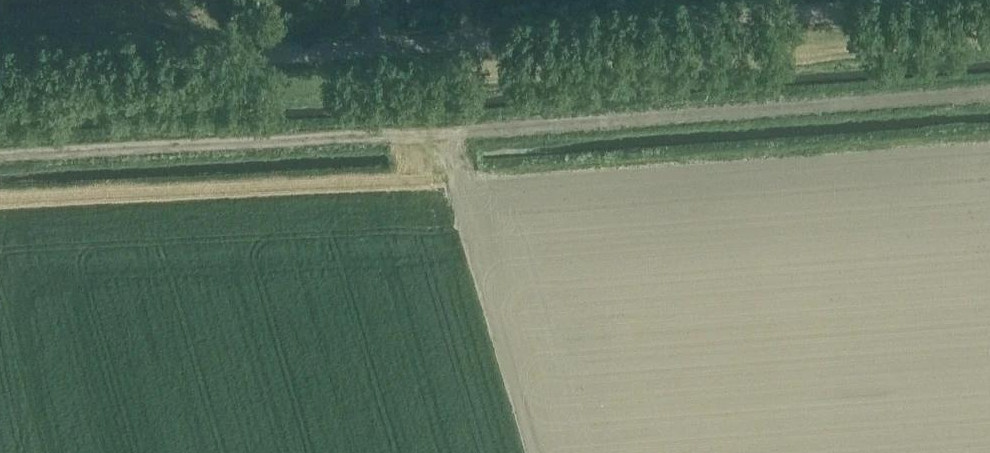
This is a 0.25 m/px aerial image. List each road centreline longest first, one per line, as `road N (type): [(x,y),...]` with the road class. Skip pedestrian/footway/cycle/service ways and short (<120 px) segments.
road 1 (unclassified): [(989,1),(0,82)]
road 2 (track): [(0,159),(989,103)]

